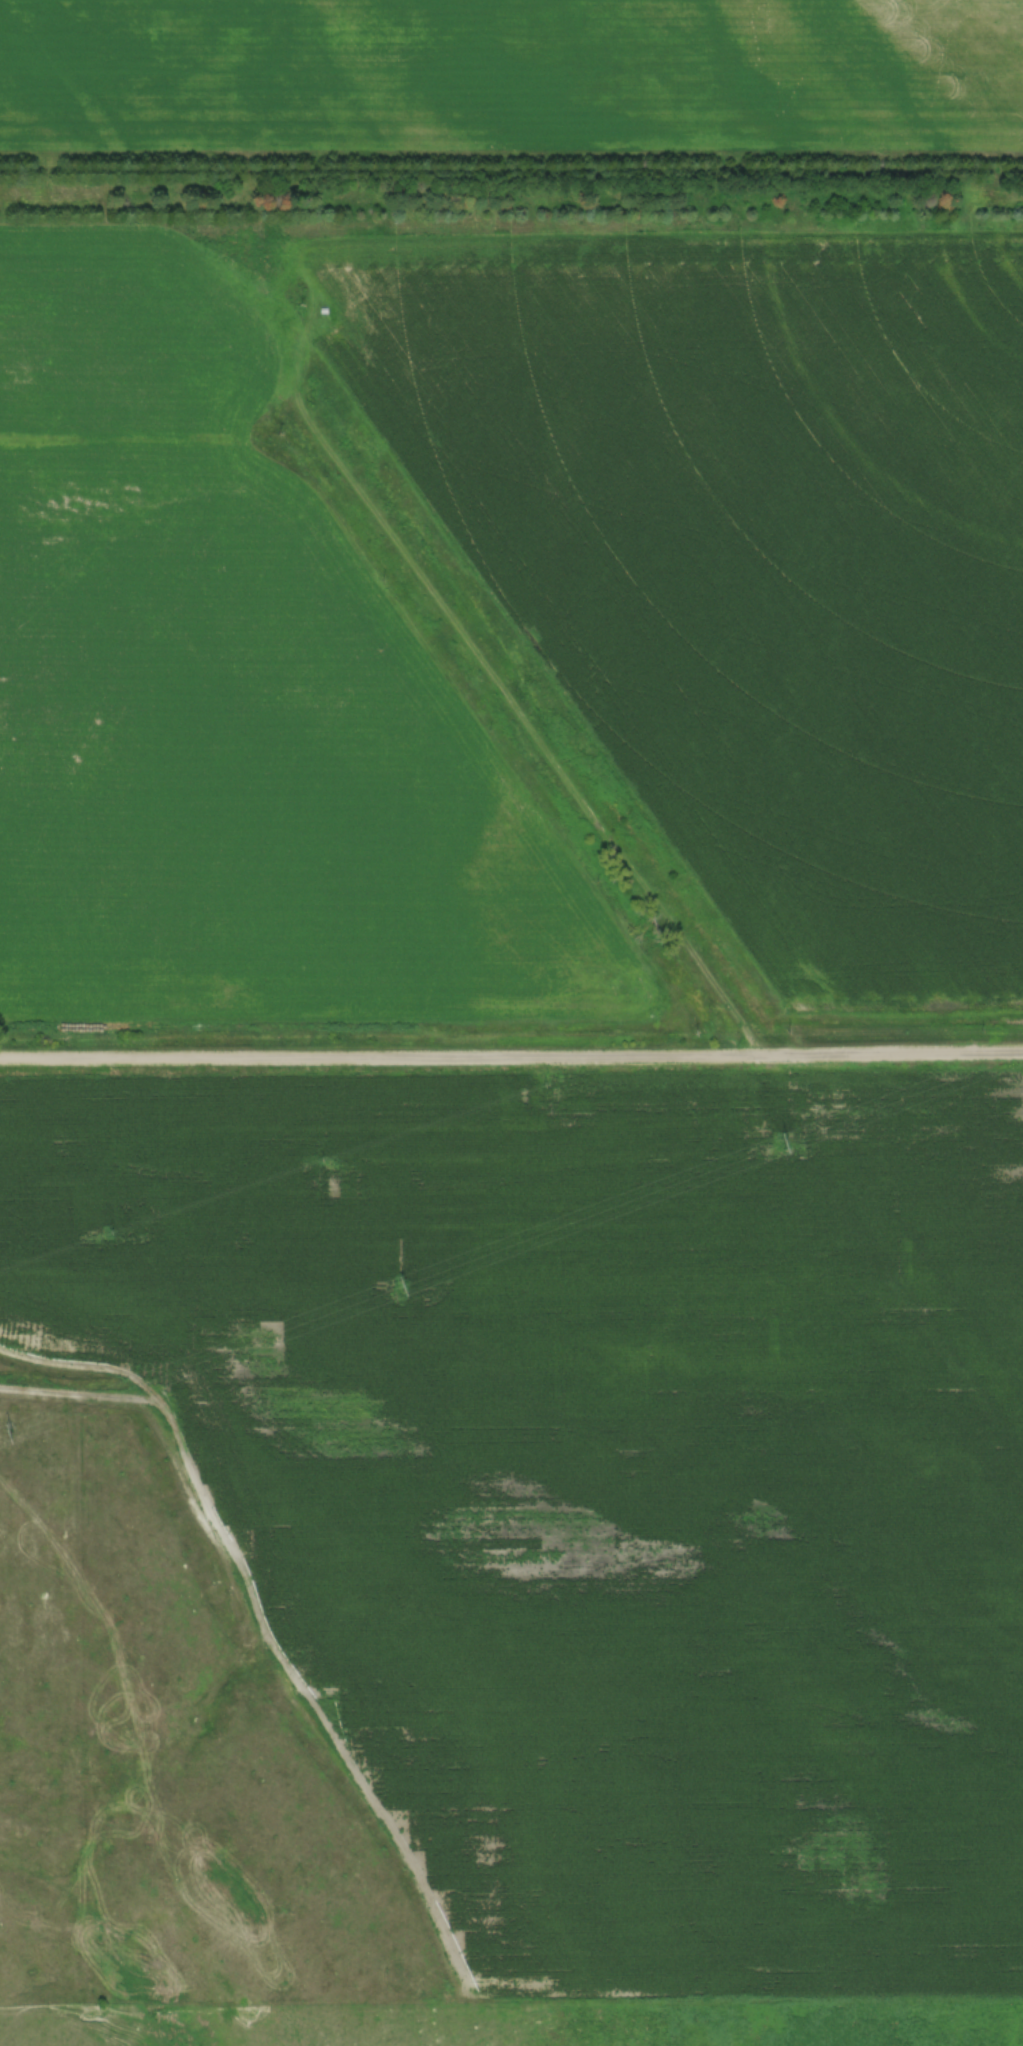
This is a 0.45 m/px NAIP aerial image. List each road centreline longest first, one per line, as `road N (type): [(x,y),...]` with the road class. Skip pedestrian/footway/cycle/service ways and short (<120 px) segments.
road 1 (residential): [(0,1057),(1022,1053)]

